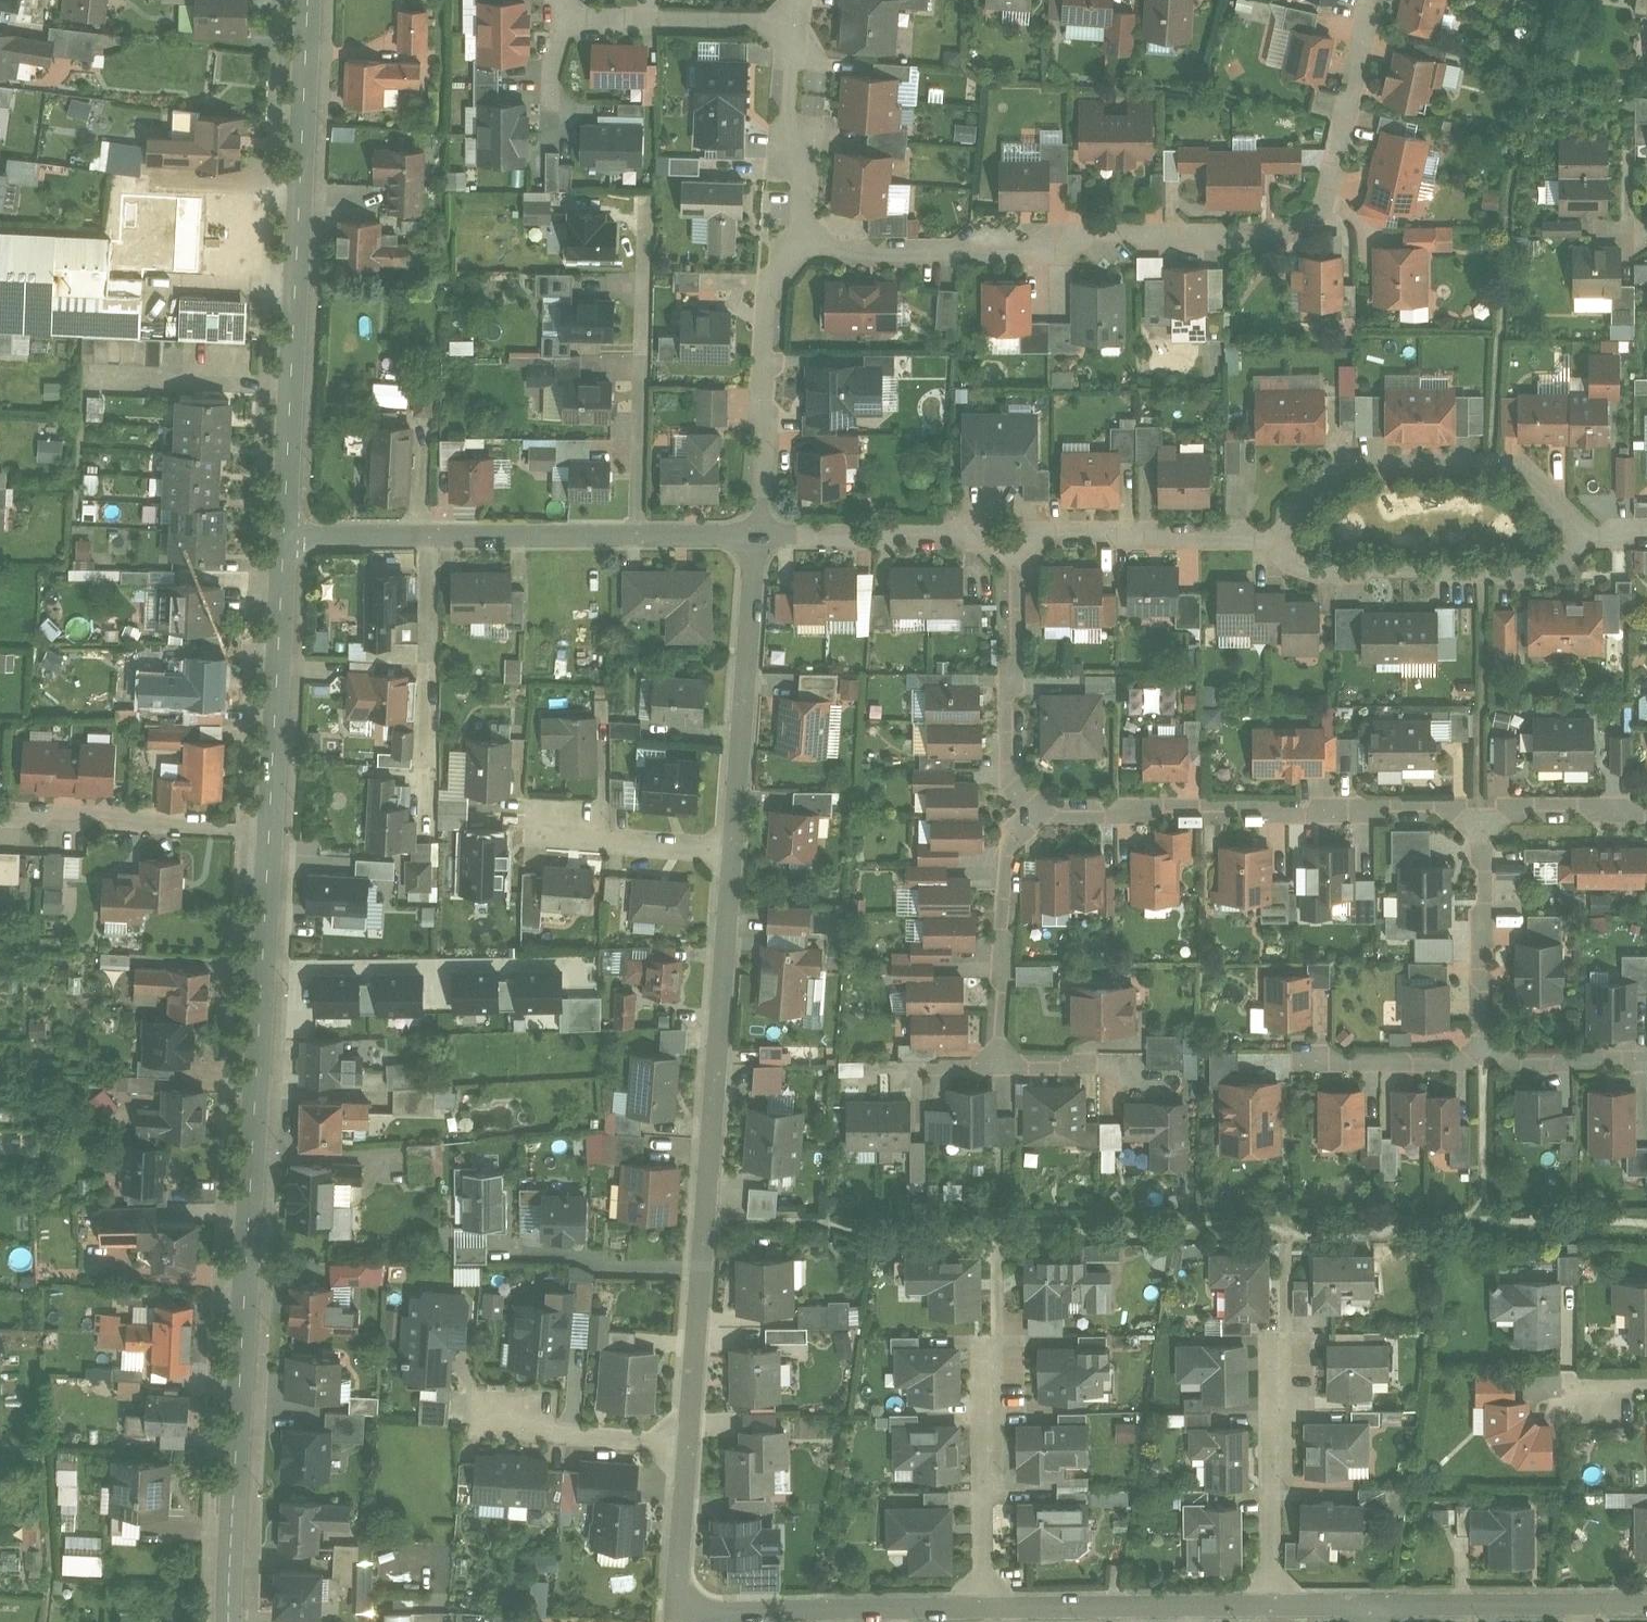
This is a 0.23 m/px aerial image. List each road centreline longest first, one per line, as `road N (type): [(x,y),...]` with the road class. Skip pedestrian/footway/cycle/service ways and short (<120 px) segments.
road 1 (secondary): [(234,1621),(270,830)]
road 2 (residential): [(1373,0),(1329,202),(1273,234),(1100,235),(958,252),(780,254)]
road 3 (residential): [(691,1439),(736,854)]
road 4 (secondary): [(285,538),(308,0)]
road 5 (residential): [(757,537),(285,538)]
road 6 (residential): [(1015,813),(1482,812)]
road 7 (residential): [(1588,538),(1522,466),(1493,462),(1339,465),(1272,538)]
road 8 (residential): [(1272,538),(1305,579),(1546,575),(1588,538)]
road 9 (residential): [(736,854),(757,537)]
road 10 (residential): [(983,1617),(675,1616)]
road 11 (secondary): [(270,830),(285,538)]
road 12 (residential): [(1270,1612),(983,1617)]
road 13 (residential): [(757,537),(780,254)]
road 14 (residential): [(1015,813),(1011,537)]
road 15 (residential): [(0,817),(270,830)]
road 16 (residential): [(1646,1607),(1384,1611)]
road 17 (residential): [(984,1356),(983,1617)]
road 18 (residential): [(1272,538),(1011,537)]
road 19 (residential): [(1273,1355),(1270,1612)]
road 20 (residential): [(999,1067),(1015,813)]
road 21 (residential): [(1011,537),(757,537)]
road 22 (residential): [(1482,812),(1484,1064)]
road 23 (residential): [(565,22),(796,28)]
road 24 (residential): [(780,254),(796,28)]
road 25 (residential): [(489,1421),(691,1439)]
road 26 (residential): [(546,836),(736,854)]
road 27 (residential): [(1296,1065),(1484,1064)]
road 28 (residential): [(675,1616),(691,1439)]
road 29 (residential): [(1482,812),(1646,813)]
road 30 (residential): [(1484,1064),(1646,1066)]

